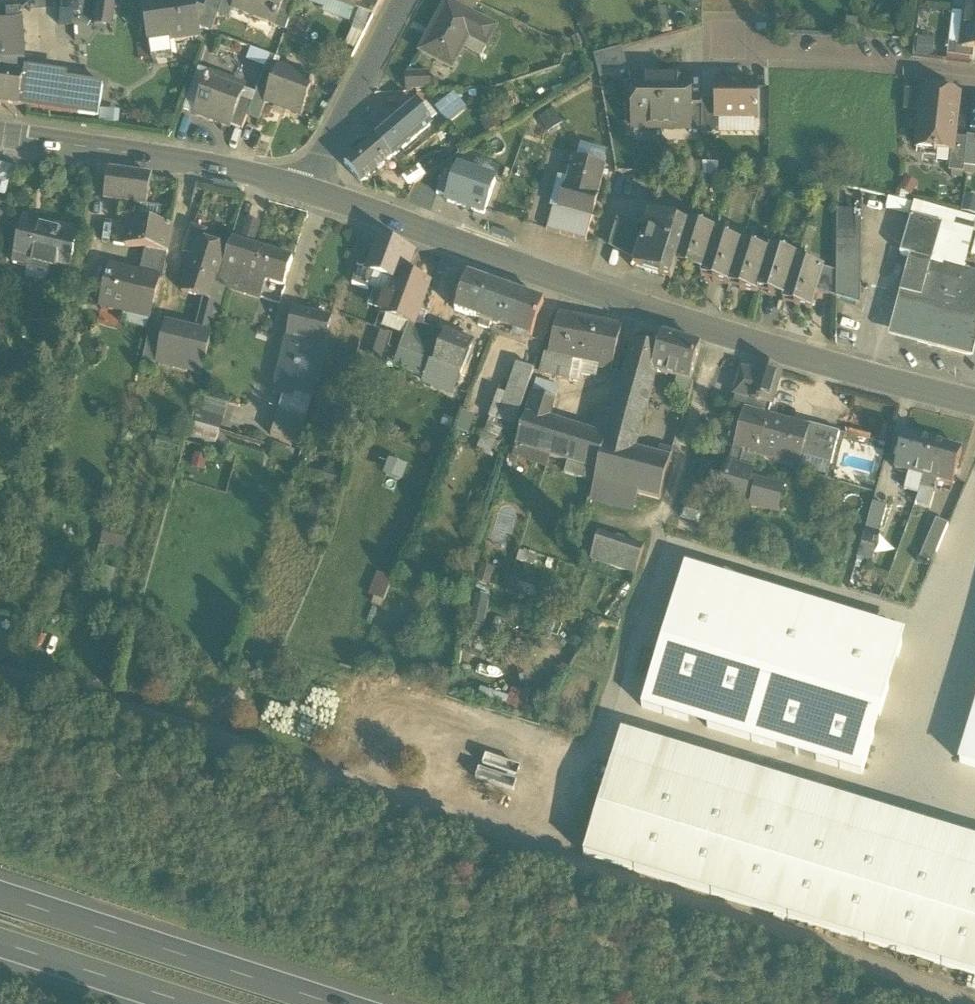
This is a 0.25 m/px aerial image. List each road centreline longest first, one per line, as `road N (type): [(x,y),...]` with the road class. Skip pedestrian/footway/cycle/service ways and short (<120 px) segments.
road 1 (track): [(0,669),(562,839),(720,328)]
road 2 (secondary): [(974,400),(720,328),(307,193)]
road 3 (motorway): [(342,1003),(0,893)]
road 4 (secondary): [(307,193),(0,134)]
road 5 (track): [(657,542),(923,620)]
road 6 (residential): [(974,77),(741,43)]
road 7 (residential): [(307,193),(407,0)]
road 8 (motorway): [(0,940),(198,1003)]

